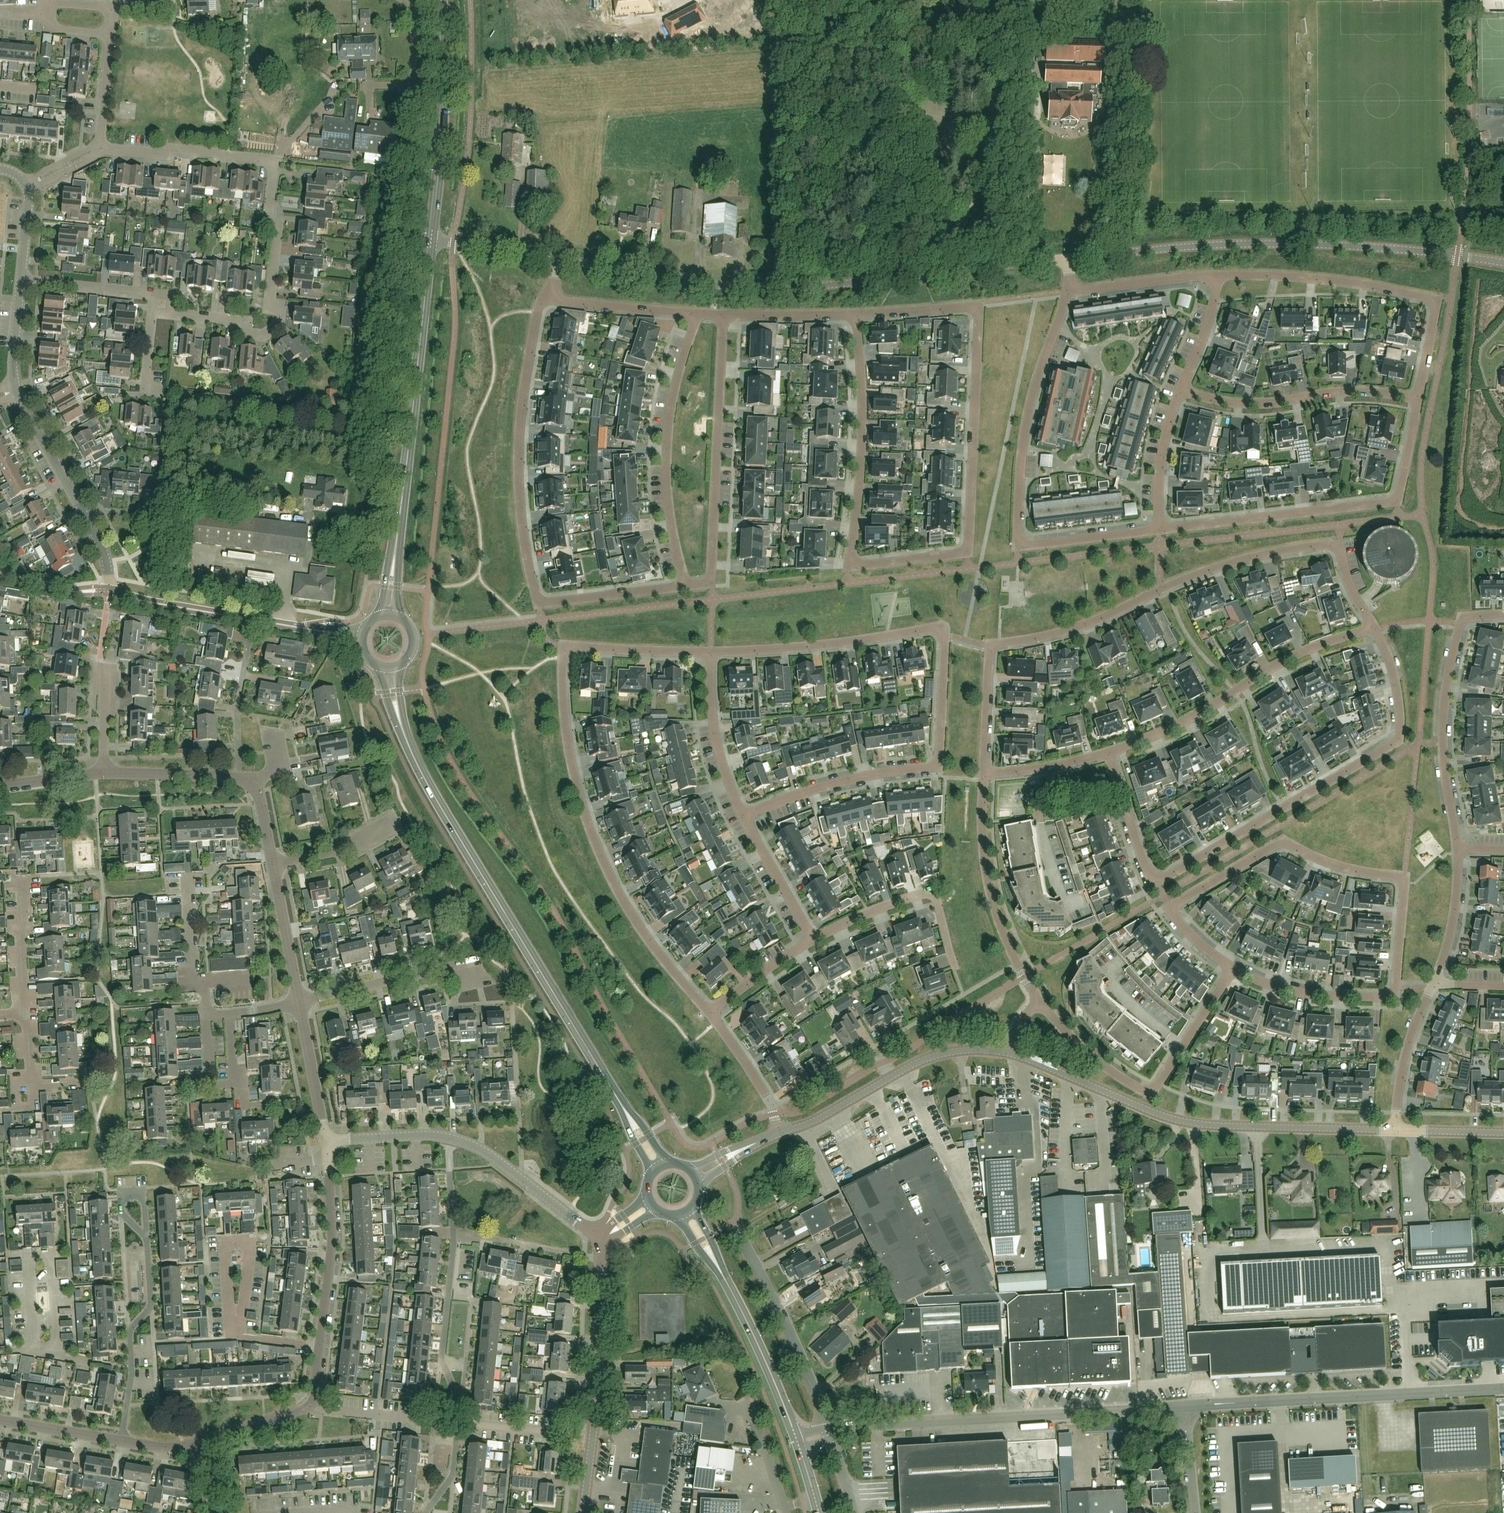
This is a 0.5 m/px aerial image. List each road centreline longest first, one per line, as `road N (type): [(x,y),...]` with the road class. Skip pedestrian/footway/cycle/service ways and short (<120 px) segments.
road 1 (residential): [(881,313),(967,306),(978,312),(970,541),(961,553),(856,563),(856,314)]
road 2 (residential): [(1233,968),(1168,910),(1281,840),(1339,866),(1406,876),(1394,993),(1351,998),(1270,985)]
road 3 (residential): [(1373,625),(1352,594),(1340,550),(1328,544),(1197,576),(1045,638),(989,646),(983,775)]
road 4 (residential): [(710,652),(934,627),(944,636),(936,764),(836,783),(742,817)]
road 5 (residential): [(710,1013),(666,966),(611,882),(573,772),(562,681),(562,657),(575,646),(710,652)]
road 6 (residential): [(1110,752),(1152,883),(1399,743),(1393,675),(1373,625)]
road 7 (tertiary): [(1069,259),(774,289),(557,260)]
road 8 (residential): [(171,314),(246,321),(245,334),(263,337),(280,322),(281,307),(269,306),(277,228),(273,163),(167,148),(167,156),(97,149)]
road 9 (secondary): [(660,1165),(412,753)]
road 10 (tertiary): [(18,390),(100,543),(109,590),(360,638)]
road 11 (residential): [(551,299),(536,311),(521,409),(523,535),(534,591),(551,603),(686,586)]
road 12 (tertiary): [(1007,1053),(1178,1120),(1396,1130)]
road 13 (residential): [(1069,289),(1030,403),(1018,534),(1032,545),(1159,529)]
road 14 (tertiary): [(1458,255),(1280,244),(1069,259)]
road 15 (residential): [(426,1512),(453,1474),(459,1409),(442,1360),(455,1239),(449,1137)]
road 16 (residential): [(209,1443),(302,1409),(313,1394),(331,1250),(325,1140)]
road 17 (unclassified): [(829,1431),(1181,1407)]
road 18 (residential): [(1159,529),(1397,499),(1420,398)]
road 19 (residential): [(1420,398),(1439,298),(1331,280),(1215,274)]
road 20 (unclassified): [(1503,1388),(1181,1407)]
road 21 (secondary): [(396,552),(431,240)]
road 22 (residential): [(1373,625),(1293,654),(1205,708),(1110,752)]
road 23 (residential): [(1042,1003),(1104,1067),(1151,1091),(1233,968)]
road 24 (residential): [(723,315),(711,574),(686,586)]
road 25 (residential): [(686,586),(666,467),(676,384),(697,314)]
road 26 (residential): [(1460,851),(1442,743),(1450,665),(1463,618),(1503,615)]
road 27 (secondary): [(798,1444),(767,1365),(687,1212)]
road 28 (tertiary): [(584,1512),(604,1265)]
road 29 (tertiary): [(778,1134),(942,1055),(1007,1053)]
road 30 (residential): [(1182,387),(1239,403),(1349,391),(1420,398)]
road 31 (residential): [(983,775),(988,888),(1007,944),(1042,1003)]
road 32 (secondary): [(431,240),(444,71),(441,0)]
road 33 (residential): [(121,1442),(129,1331),(150,1305),(147,1238)]
road 34 (unclassified): [(829,1431),(789,1328),(742,1241)]
road 35 (residential): [(811,940),(928,893),(955,970)]
road 36 (residential): [(299,1001),(450,966),(455,984),(482,977)]
road 37 (residential): [(606,1243),(490,1155),(449,1137)]
road 38 (residential): [(742,817),(717,746),(710,652)]
road 39 (residential): [(102,772),(107,611)]
road 40 (residential): [(1396,1130),(1410,1040),(1433,985)]
road 41 (residential): [(551,299),(697,314)]
road 42 (residential): [(1215,274),(1069,289)]
road 43 (residential): [(1159,529),(1162,438),(1182,387)]
road 44 (residential): [(240,776),(237,711),(250,635)]
road 45 (residential): [(325,1140),(299,1001)]
road 46 (residential): [(811,940),(742,817)]
road 47 (residential): [(778,1134),(771,1105),(710,1013)]
road 48 (residential): [(299,1001),(273,864)]
road 49 (residential): [(205,1016),(203,981),(192,971),(189,882)]
road 50 (residential): [(1433,985),(1462,893),(1460,851)]
road 51 (residential): [(240,776),(102,772)]
road 52 (residential): [(154,293),(21,280)]
road 53 (residential): [(723,315),(856,314)]
road 54 (residential): [(273,864),(338,852),(396,825)]
road 55 (unclassified): [(479,1239),(604,1265)]
road 56 (tertiary): [(557,260),(431,240)]
road 57 (residential): [(25,1014),(18,888)]
road 58 (residential): [(710,1013),(811,940)]
road 59 (residential): [(449,1137),(325,1140)]
road 60 (residential): [(0,1421),(121,1442)]

